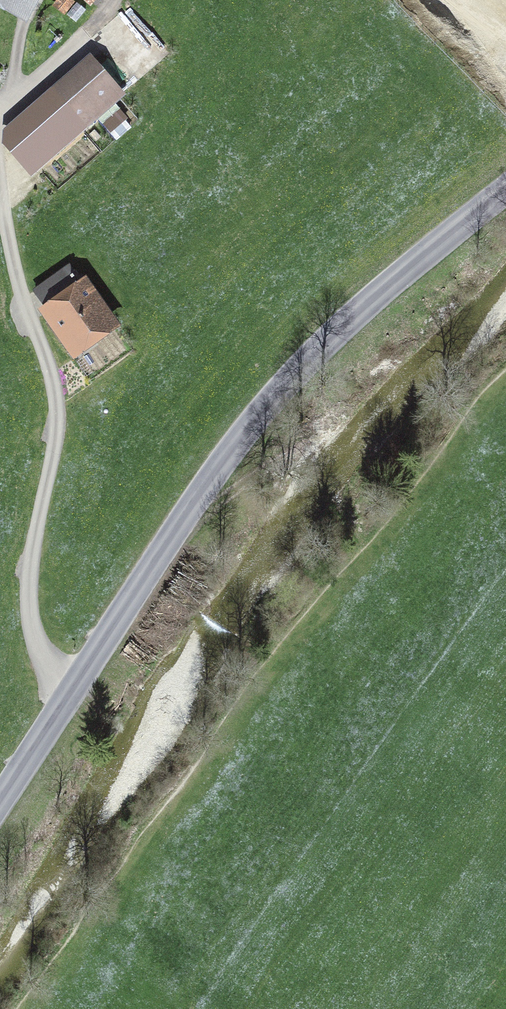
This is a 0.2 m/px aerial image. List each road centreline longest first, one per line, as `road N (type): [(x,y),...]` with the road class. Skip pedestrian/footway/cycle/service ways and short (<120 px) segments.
road 1 (tertiary): [(0,798),(265,404),(353,315),(505,185)]
road 2 (track): [(68,690),(32,627),(33,556),(57,414),(16,271),(0,181)]
road 3 (track): [(16,91),(114,0)]

